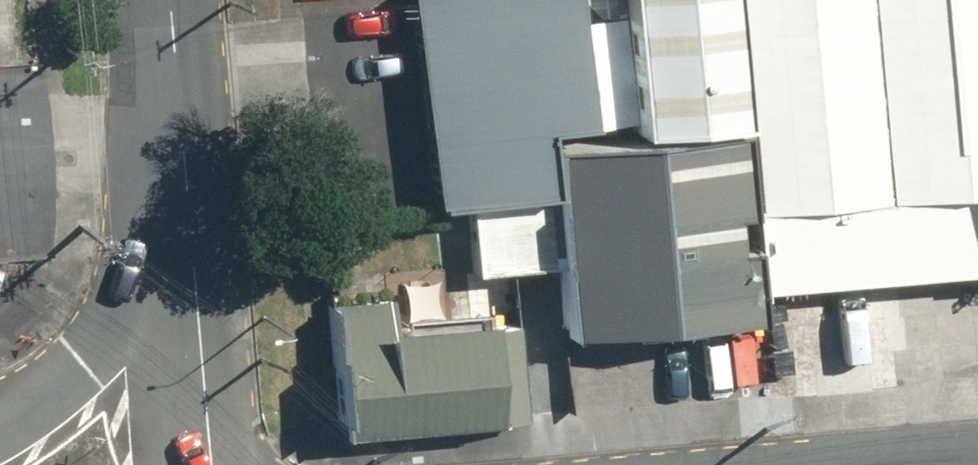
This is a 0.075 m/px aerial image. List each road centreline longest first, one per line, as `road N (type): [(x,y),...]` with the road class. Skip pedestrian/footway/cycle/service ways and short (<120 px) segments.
road 1 (tertiary): [(0,429),(193,257)]
road 2 (tertiary): [(179,0),(193,257)]
road 3 (tertiary): [(193,257),(211,464)]

